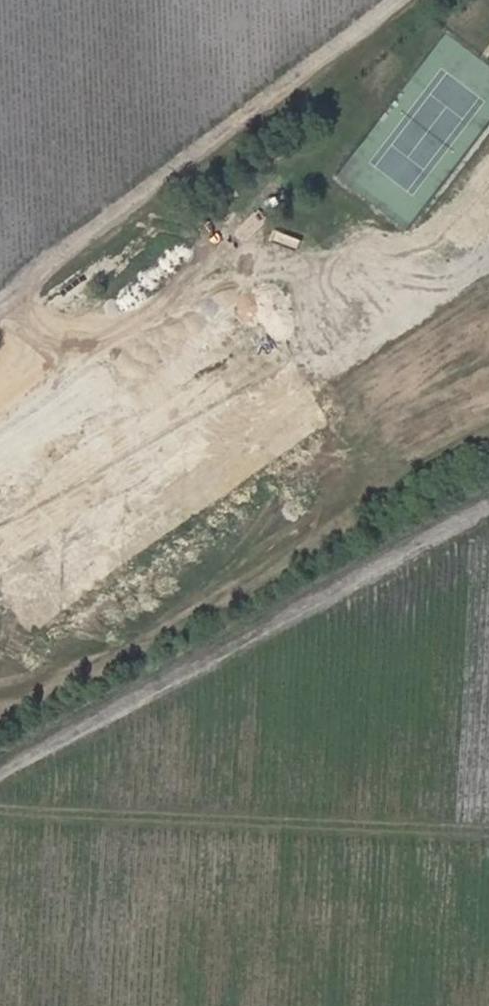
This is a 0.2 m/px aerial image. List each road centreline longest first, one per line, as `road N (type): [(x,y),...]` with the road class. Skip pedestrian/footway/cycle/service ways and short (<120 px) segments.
road 1 (track): [(0,775),(488,508)]
road 2 (track): [(0,297),(397,0)]
road 3 (track): [(0,811),(488,833)]

